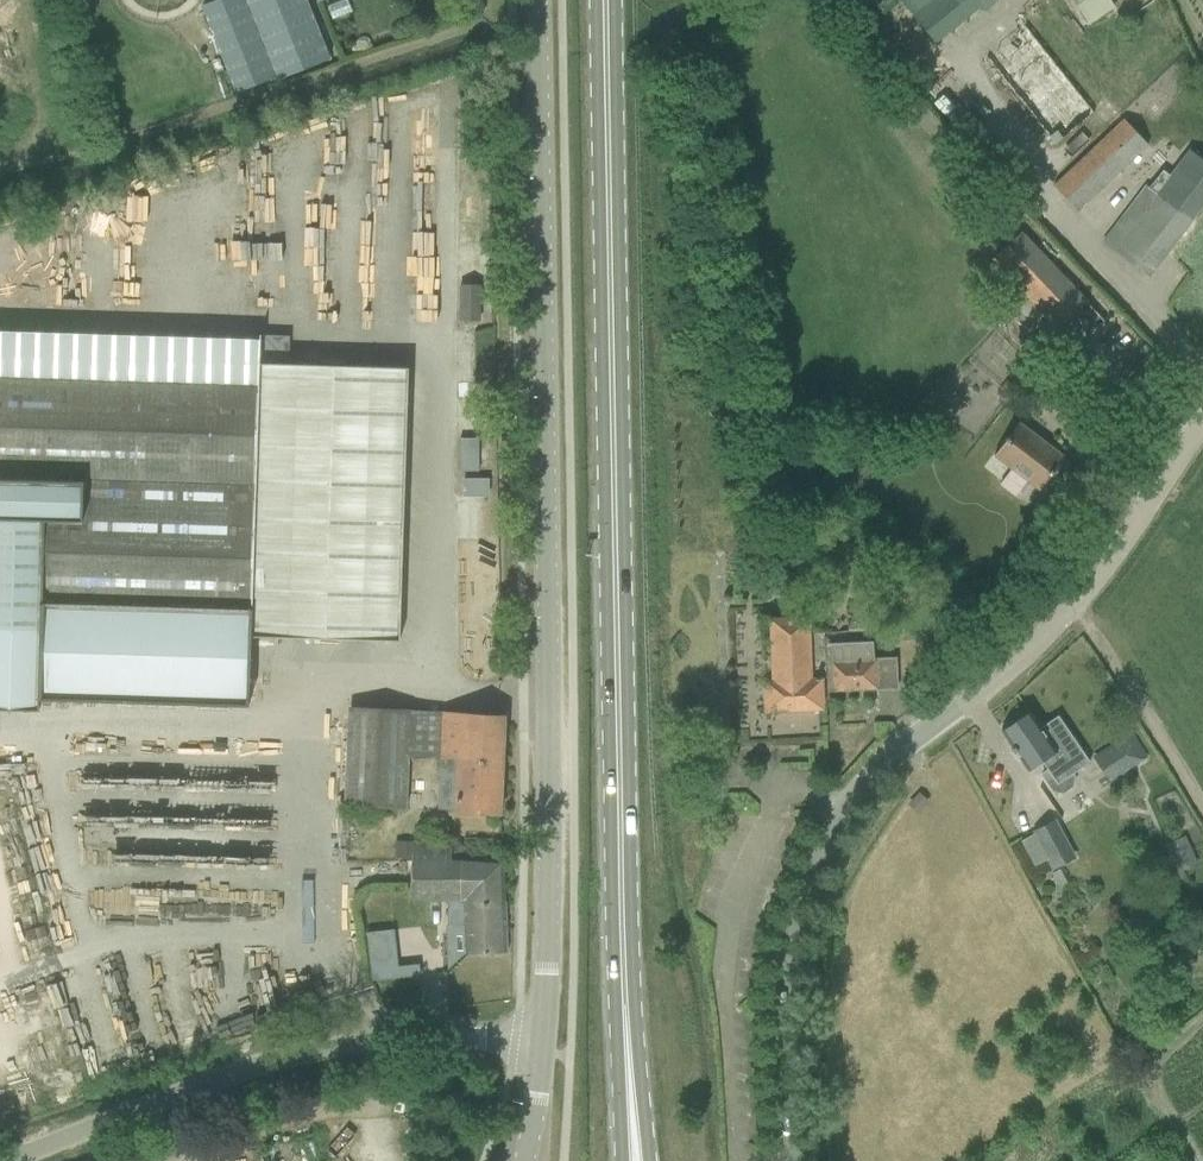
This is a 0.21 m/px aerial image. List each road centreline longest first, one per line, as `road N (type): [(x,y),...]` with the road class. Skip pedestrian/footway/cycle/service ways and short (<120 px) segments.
road 1 (primary): [(634,1144),(601,0)]
road 2 (tertiary): [(541,1047),(551,963),(531,0)]
road 3 (unclassified): [(798,1160),(783,995),(803,884),(839,810),(869,773),(995,684),(1118,552),(1202,435)]
road 4 (unclassified): [(4,1160),(177,1094),(306,1057),(439,1042),(541,1047)]

